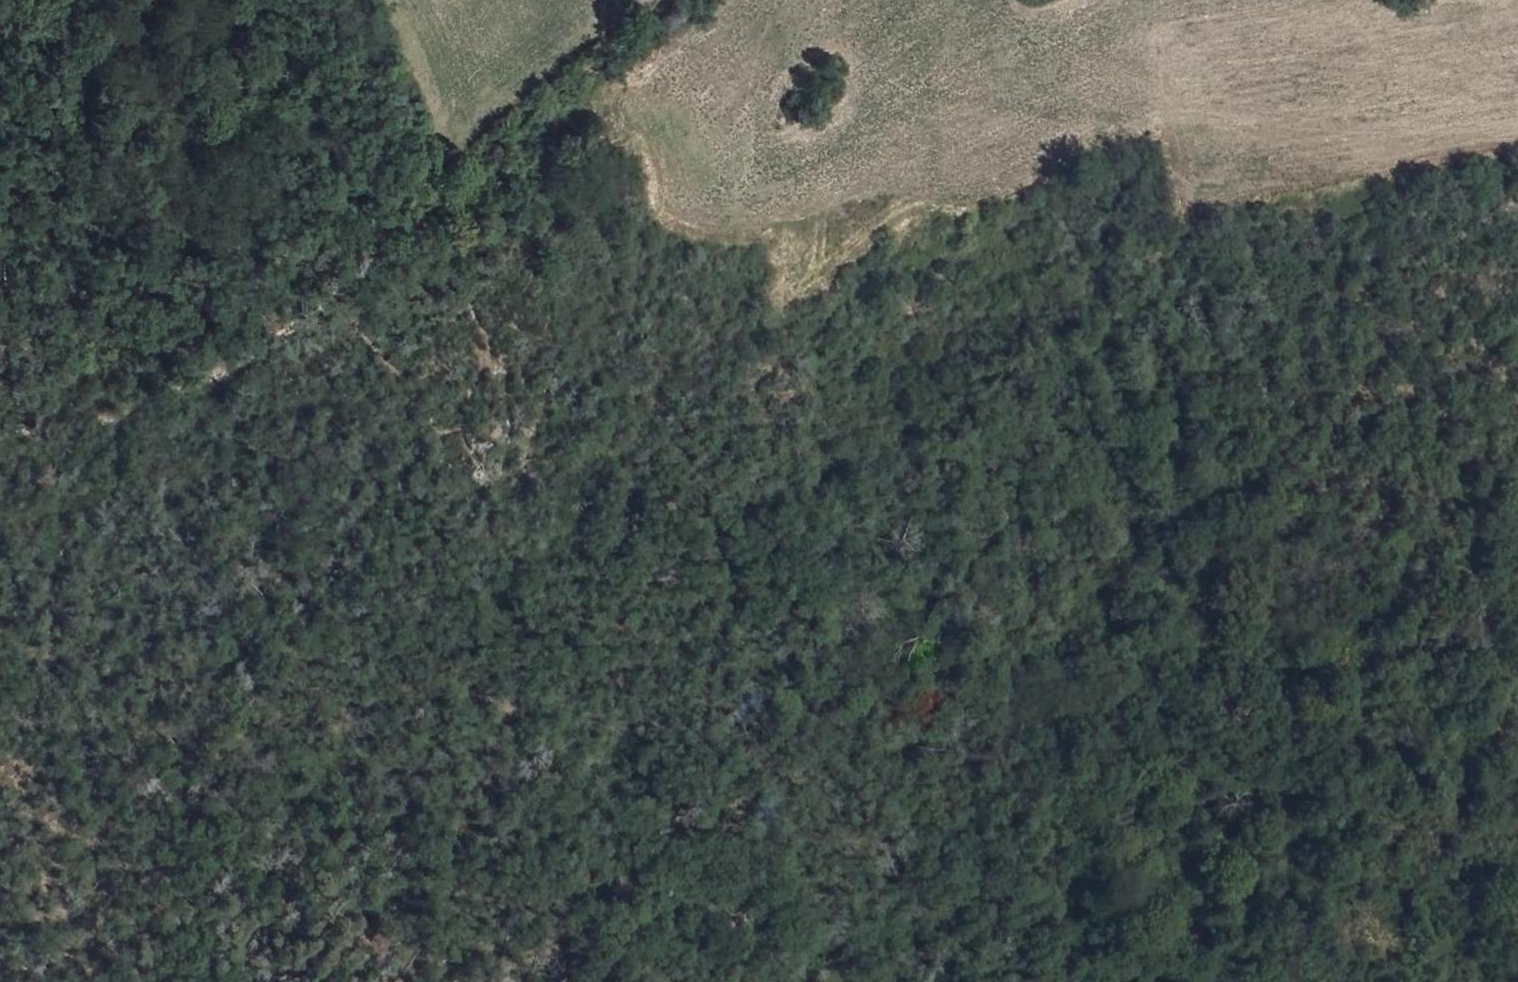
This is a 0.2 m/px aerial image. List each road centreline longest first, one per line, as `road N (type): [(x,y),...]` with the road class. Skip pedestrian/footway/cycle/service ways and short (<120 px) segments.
road 1 (track): [(0,438),(135,405),(269,346),(363,278),(532,123),(691,0)]

